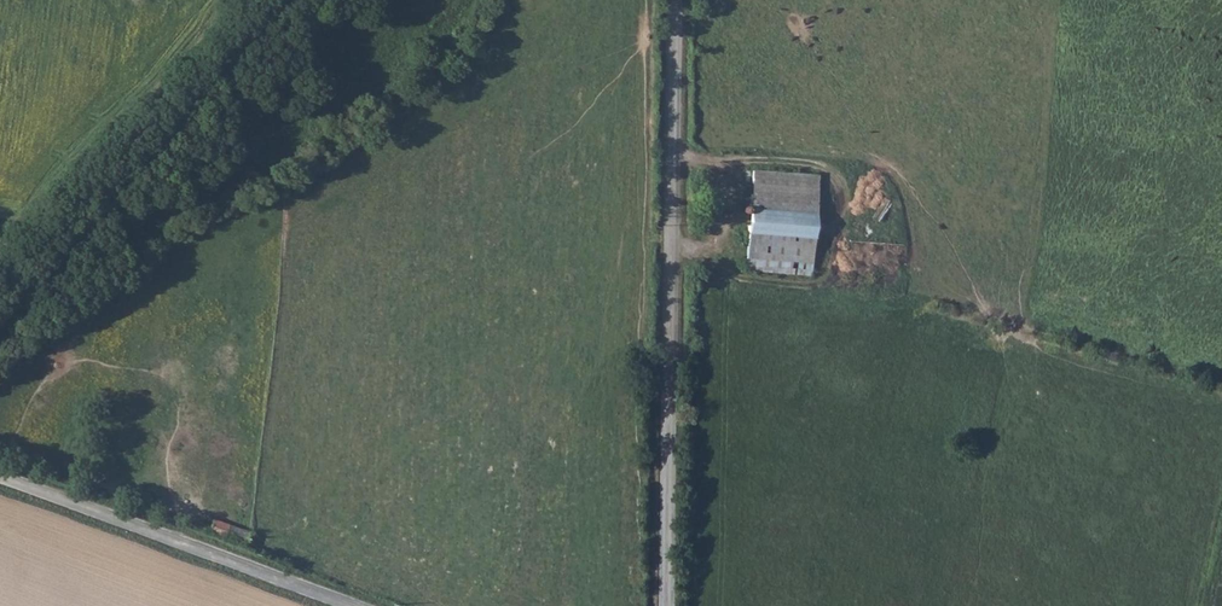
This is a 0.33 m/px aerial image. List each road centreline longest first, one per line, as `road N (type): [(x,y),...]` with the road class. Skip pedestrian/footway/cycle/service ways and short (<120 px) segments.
road 1 (tertiary): [(675,0),(667,605)]
road 2 (unclassified): [(359,605),(0,477)]

